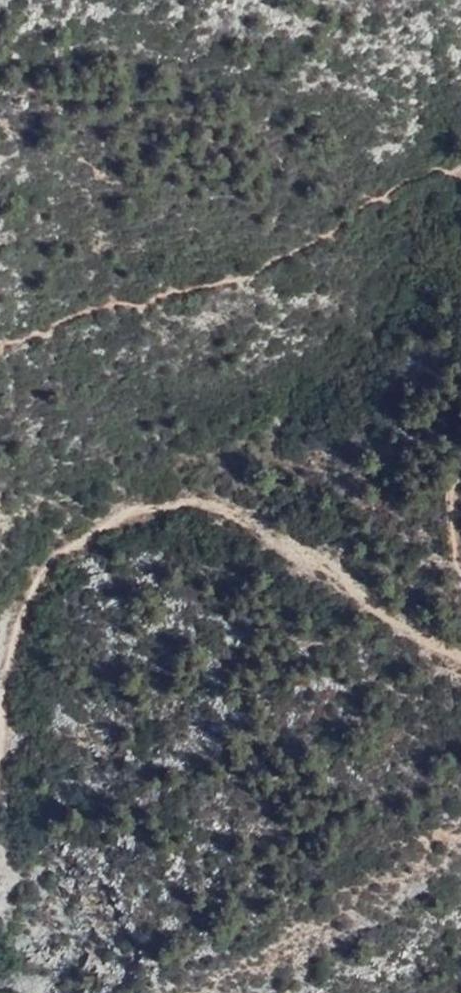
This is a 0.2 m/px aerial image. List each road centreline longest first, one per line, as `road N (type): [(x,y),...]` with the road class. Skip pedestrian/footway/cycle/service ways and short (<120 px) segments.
road 1 (track): [(0,715),(32,592),(63,555),(121,516),(196,504),(273,535),(395,622),(460,656)]

